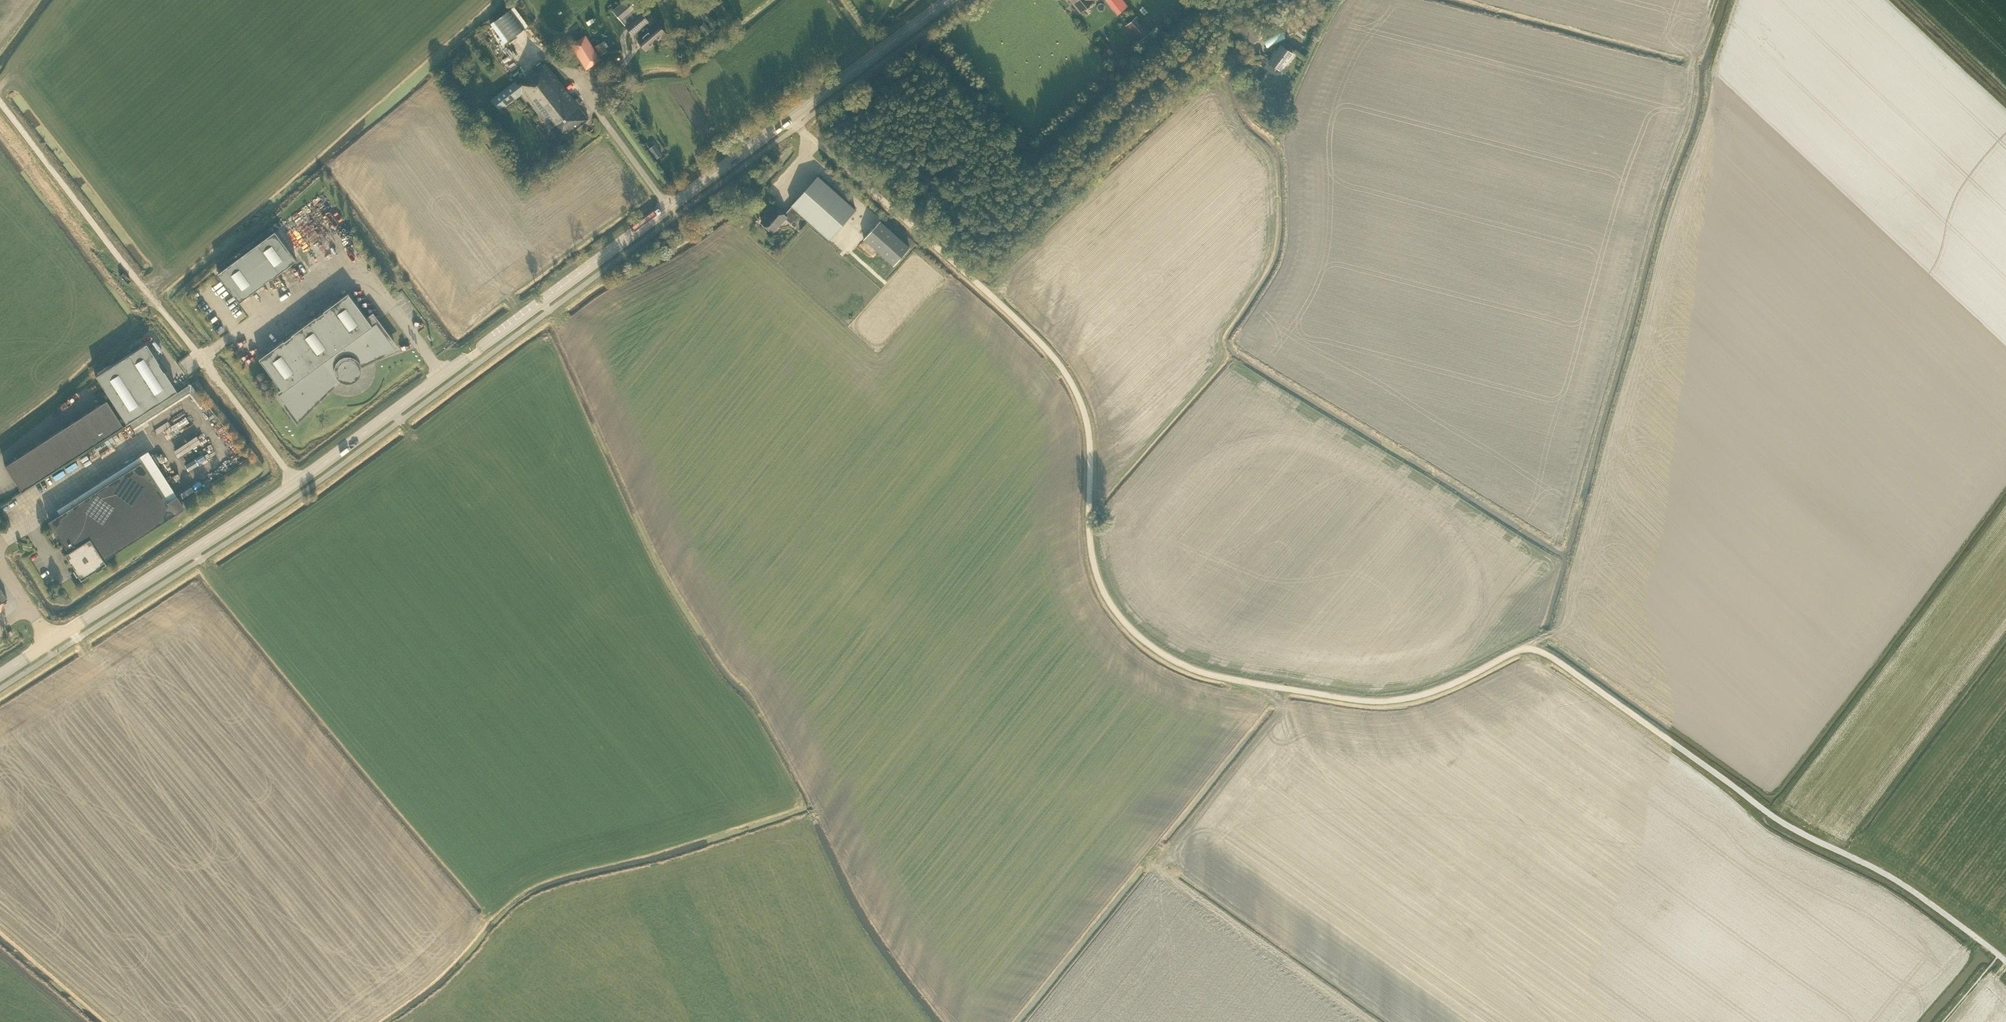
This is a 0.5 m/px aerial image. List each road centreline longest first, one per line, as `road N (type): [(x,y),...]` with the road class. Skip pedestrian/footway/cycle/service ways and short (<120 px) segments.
road 1 (unclassified): [(2005,961),(1899,884),(1778,822),(1545,657),(1507,657),(1451,688),(1395,705),(1349,704),(1174,668),(1110,609),(1091,556),(1091,447),(1063,369),(790,117)]
road 2 (secondary): [(296,483),(790,117)]
road 3 (secondary): [(51,643),(296,483)]
road 4 (secondary): [(790,117),(949,0)]
road 5 (unclassified): [(296,483),(202,359)]

